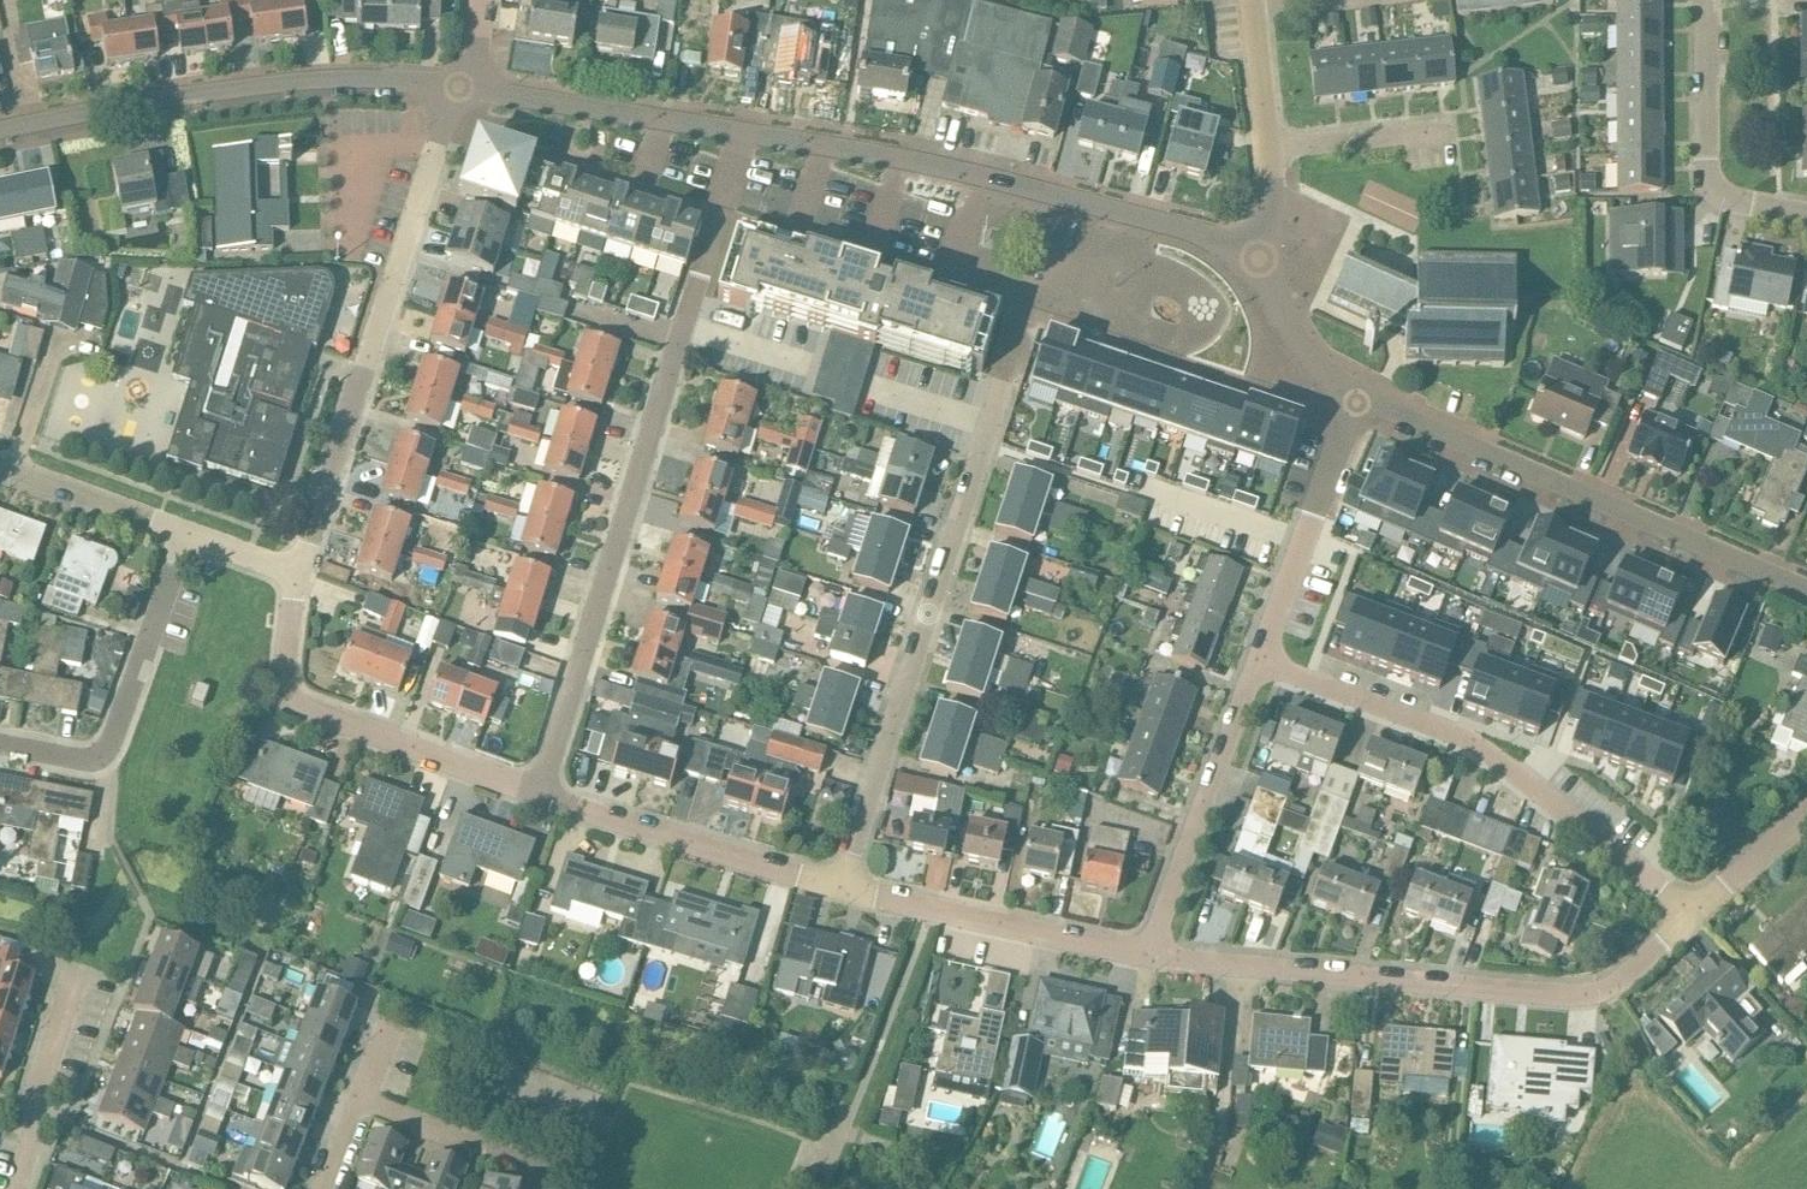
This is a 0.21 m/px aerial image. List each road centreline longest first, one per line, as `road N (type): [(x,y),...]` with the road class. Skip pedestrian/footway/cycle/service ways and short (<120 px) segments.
road 1 (residential): [(542,795),(742,133)]
road 2 (residential): [(838,887),(1028,319)]
road 3 (residential): [(1147,956),(1597,993),(1693,912)]
road 4 (residential): [(742,133),(937,163),(1204,235),(1260,260)]
road 5 (residential): [(299,575),(459,88)]
road 6 (residential): [(1693,912),(1474,741),(1267,665)]
road 7 (residential): [(1806,592),(1367,406)]
road 8 (residential): [(0,130),(270,85),(364,78),(459,88)]
road 9 (residential): [(542,795),(302,708),(284,676),(299,575)]
road 10 (residential): [(189,538),(108,753),(85,760),(0,743)]
road 11 (residential): [(1147,956),(838,887)]
road 12 (residential): [(1147,956),(1267,665)]
road 13 (residential): [(838,887),(542,795)]
road 14 (residential): [(459,88),(742,133)]
road 15 (residential): [(1806,215),(1716,190),(1707,169),(1708,0)]
road 16 (residential): [(1267,665),(1367,406)]
road 17 (residential): [(1260,260),(1276,204),(1252,0)]
road 18 (residential): [(16,1188),(33,1136),(31,1112),(76,979)]
road 19 (residential): [(359,1099),(554,1172)]
road 20 (residential): [(189,538),(0,467)]
road 21 (residential): [(1367,406),(1324,380),(1260,260)]
road 22 (residential): [(1693,912),(1806,811)]

